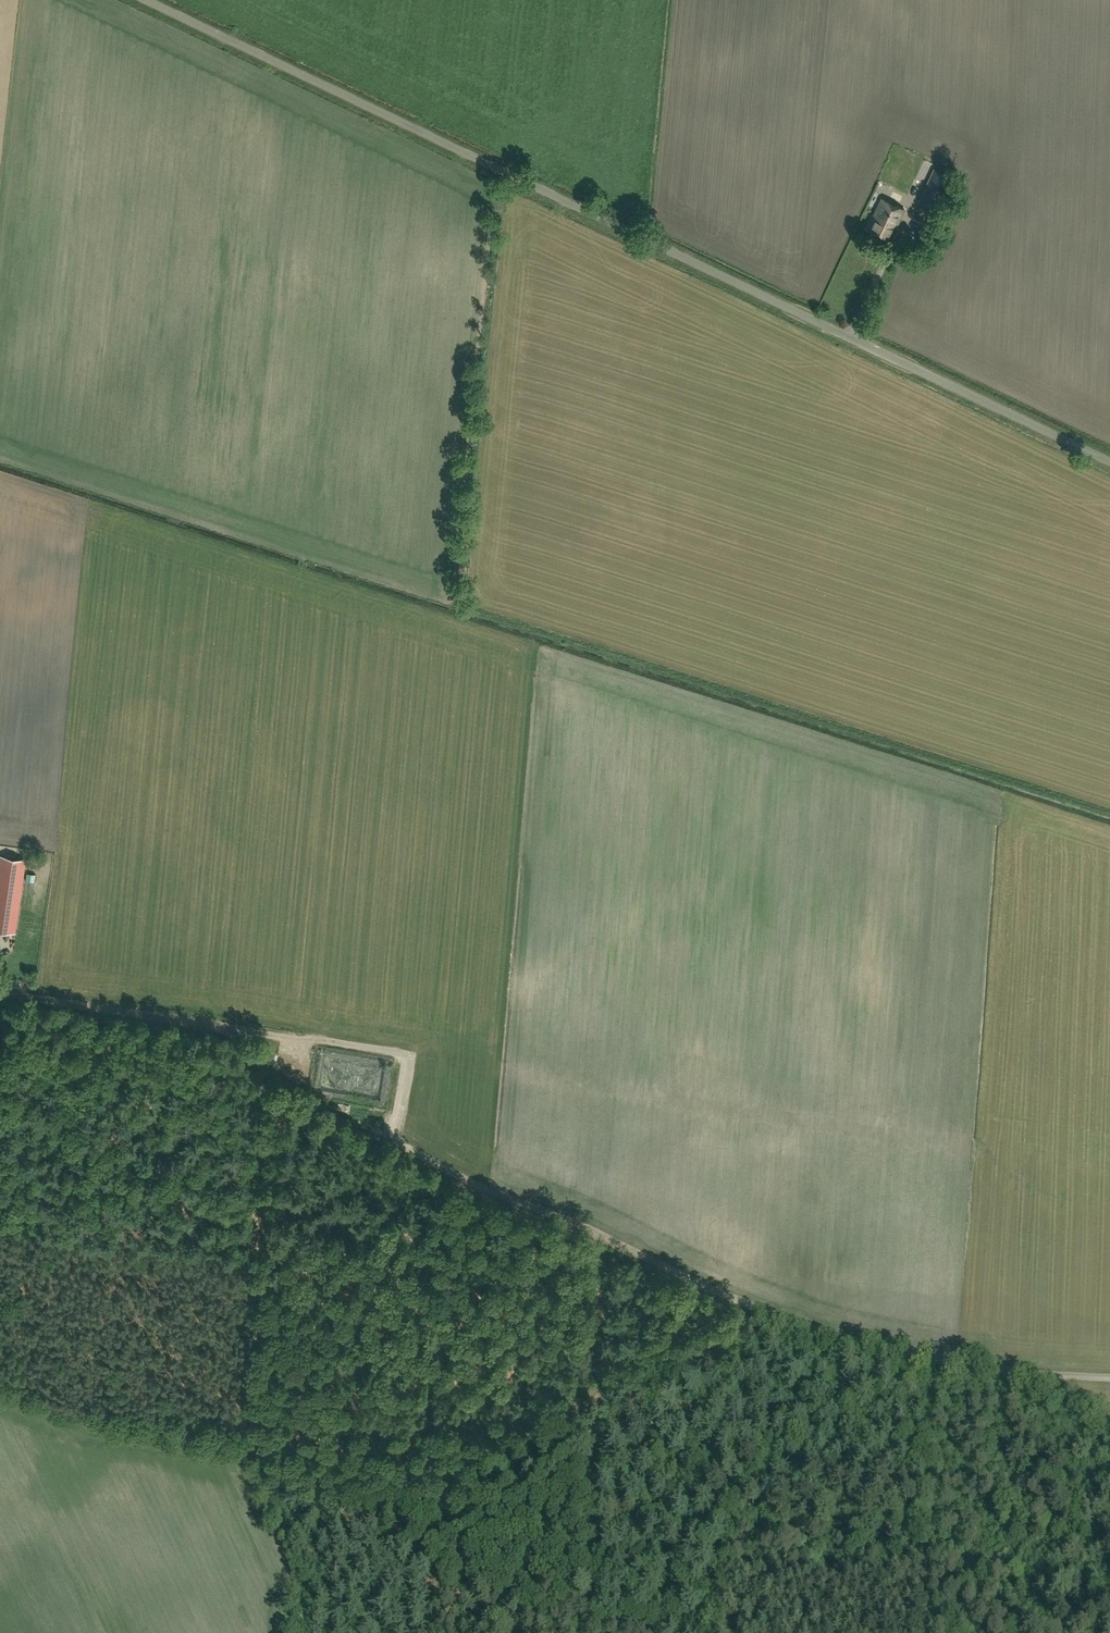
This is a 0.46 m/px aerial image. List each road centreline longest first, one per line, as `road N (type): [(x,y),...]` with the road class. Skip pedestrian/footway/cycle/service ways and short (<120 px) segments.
road 1 (track): [(1109,1378),(1028,1373),(817,1330),(479,1187),(399,1143),(404,1056),(44,1000)]
road 2 (unclassified): [(1109,462),(146,0)]

